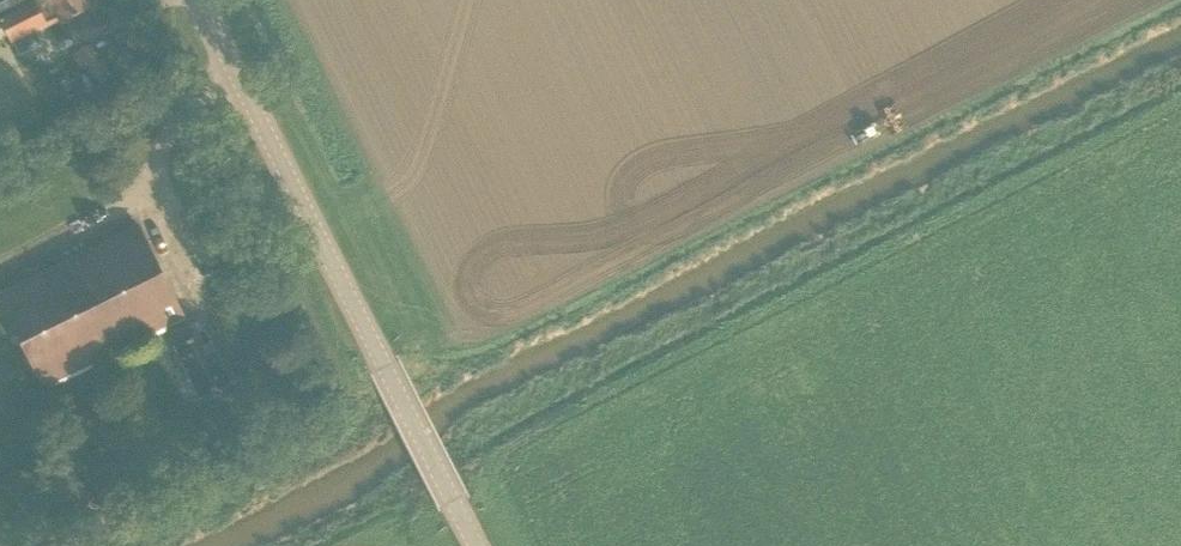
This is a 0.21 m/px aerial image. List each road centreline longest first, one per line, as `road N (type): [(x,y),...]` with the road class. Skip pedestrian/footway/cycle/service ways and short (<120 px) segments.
road 1 (tertiary): [(473,545),(196,0)]

